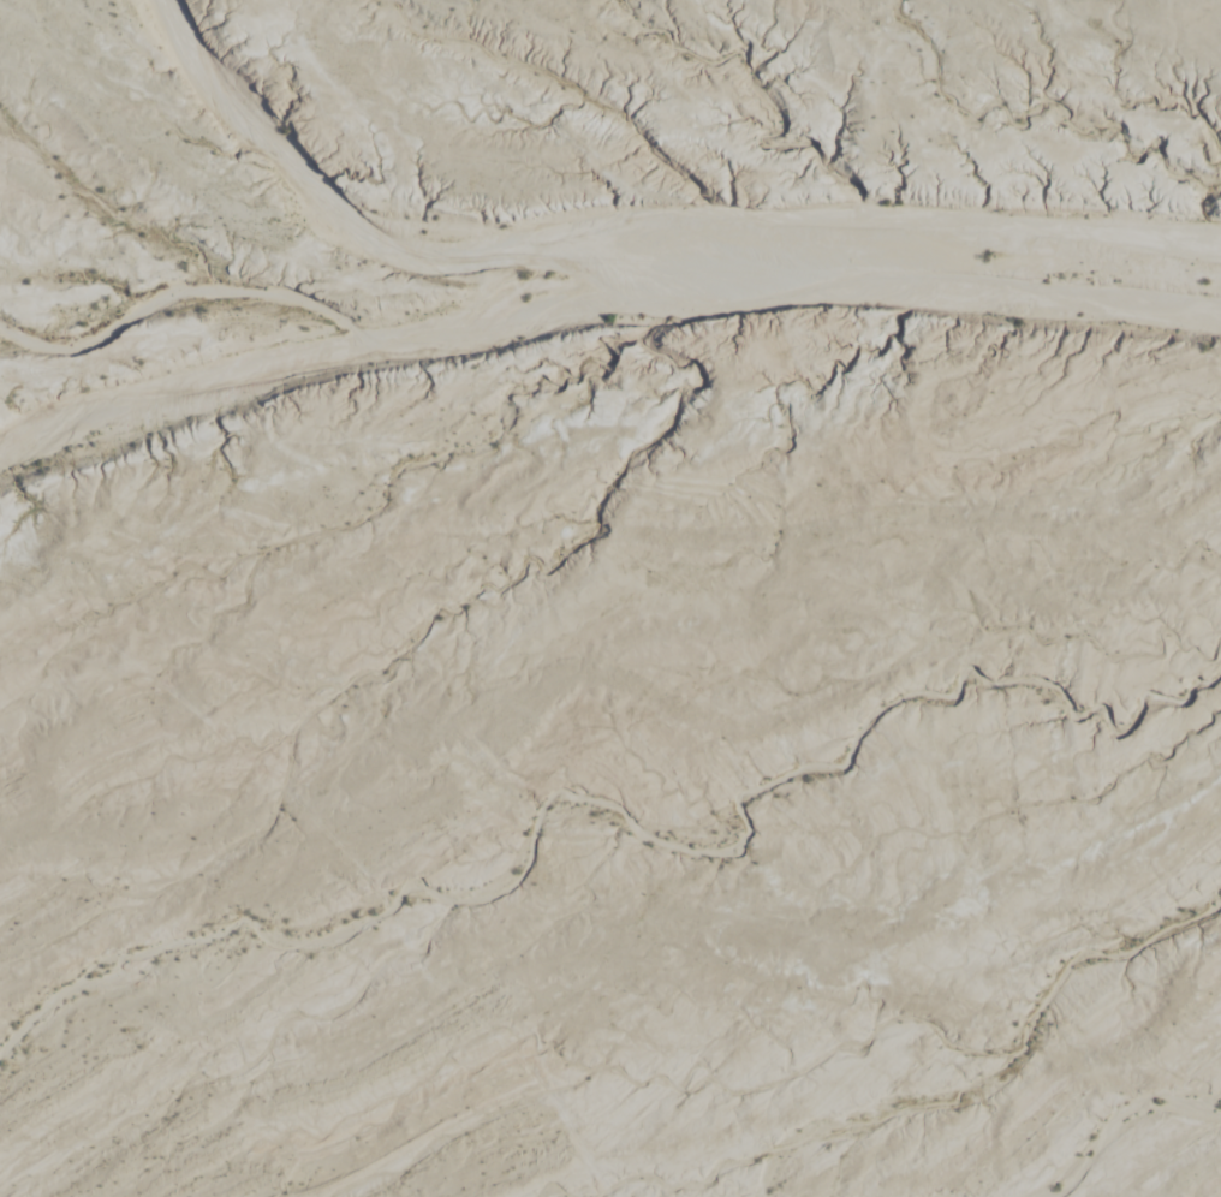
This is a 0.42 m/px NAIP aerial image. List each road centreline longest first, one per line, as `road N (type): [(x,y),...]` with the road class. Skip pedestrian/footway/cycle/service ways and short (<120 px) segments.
road 1 (track): [(163,0),(222,90),(284,161),(352,226),(416,262),(506,251),(925,269),(1220,303)]

